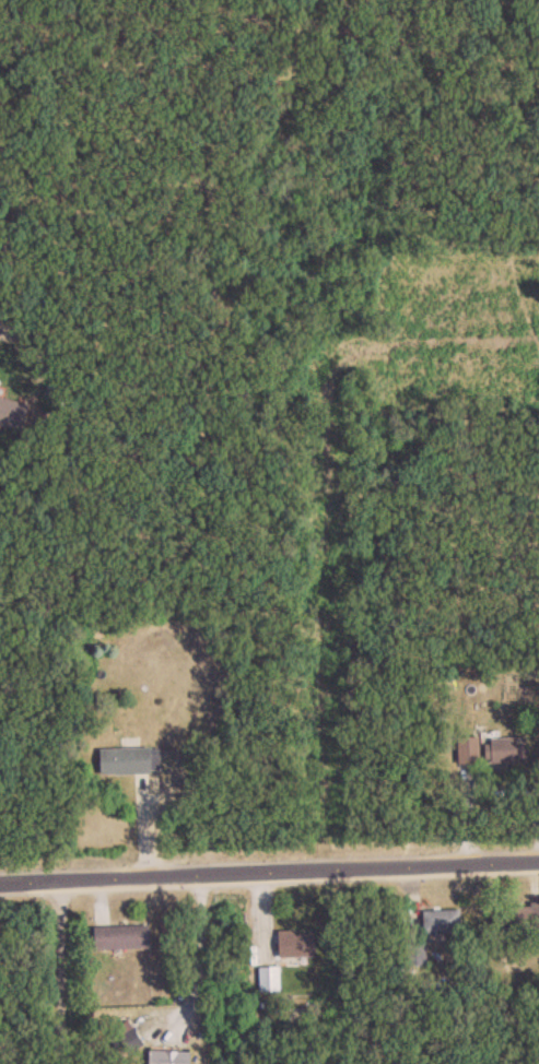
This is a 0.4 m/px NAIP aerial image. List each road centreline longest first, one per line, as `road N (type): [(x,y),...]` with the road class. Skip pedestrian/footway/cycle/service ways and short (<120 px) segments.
road 1 (residential): [(0,883),(538,861)]

